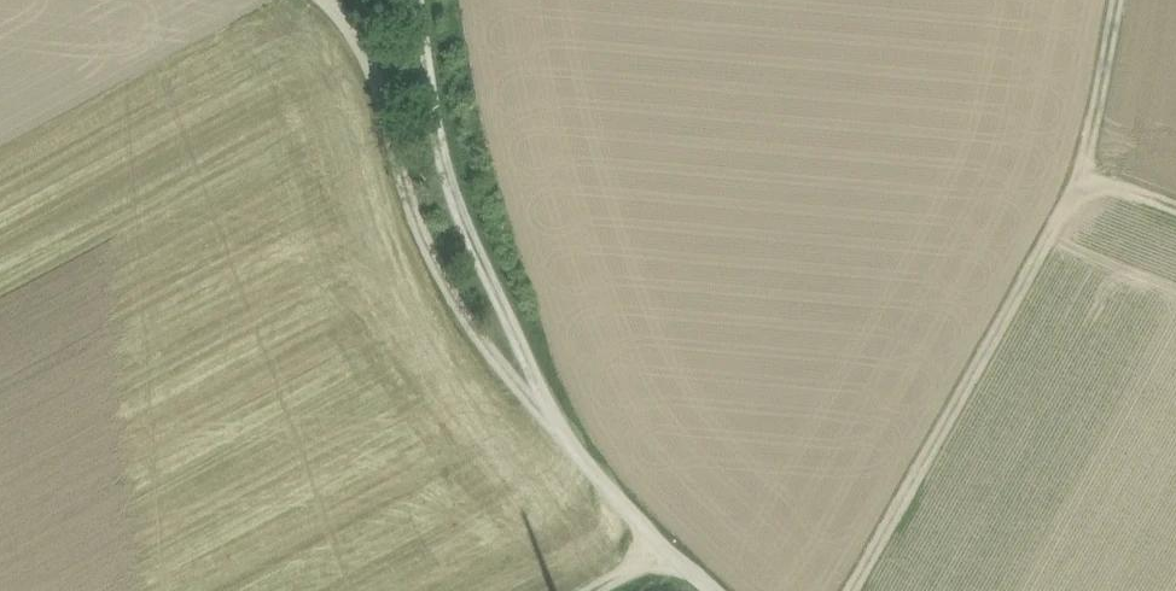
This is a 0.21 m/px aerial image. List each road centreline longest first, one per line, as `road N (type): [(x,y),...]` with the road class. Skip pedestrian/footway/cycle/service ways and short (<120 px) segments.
road 1 (track): [(708,590),(658,546),(505,368),(398,188),(361,0)]
road 2 (track): [(1118,0),(1084,179),(847,590)]
road 3 (track): [(505,368),(433,0)]

